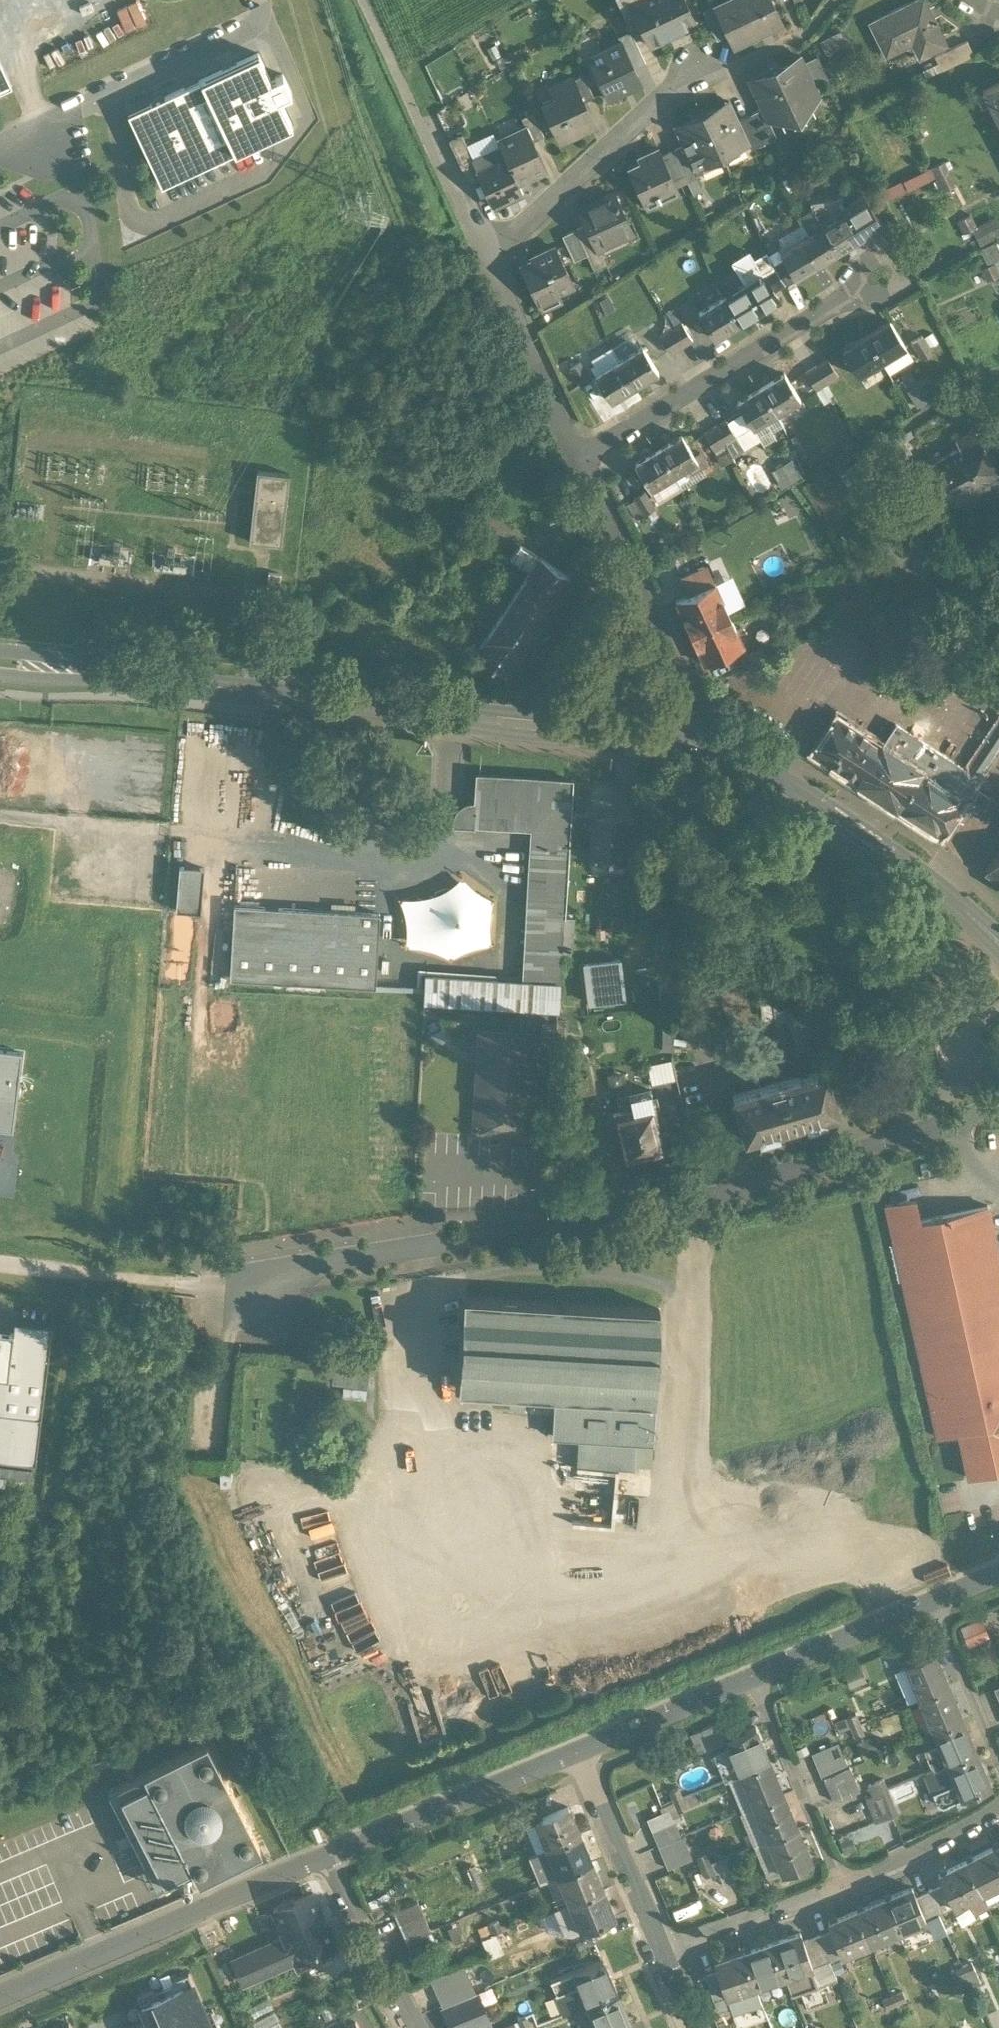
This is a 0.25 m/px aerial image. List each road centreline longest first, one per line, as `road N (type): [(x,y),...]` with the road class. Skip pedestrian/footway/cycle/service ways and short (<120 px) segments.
road 1 (residential): [(254,1290),(998,1112)]
road 2 (tertiary): [(679,733),(0,669)]
road 3 (residential): [(579,459),(486,260),(697,72)]
road 4 (residential): [(576,1752),(998,1574)]
road 5 (tertiary): [(998,949),(874,839),(781,775),(679,733)]
road 6 (residential): [(998,1807),(916,1857),(665,1950)]
road 7 (residential): [(0,1999),(326,1853)]
road 8 (residential): [(579,459),(881,276)]
road 9 (residential): [(326,1853),(576,1752)]
road 10 (residential): [(576,1752),(665,1950)]
road 11 (residential): [(326,1853),(417,2027)]
road 12 (residential): [(679,733),(676,674),(628,571)]
road 13 (track): [(362,0),(417,118)]
road 14 (residential): [(628,571),(559,674)]
road 15 (residential): [(628,571),(579,459)]

